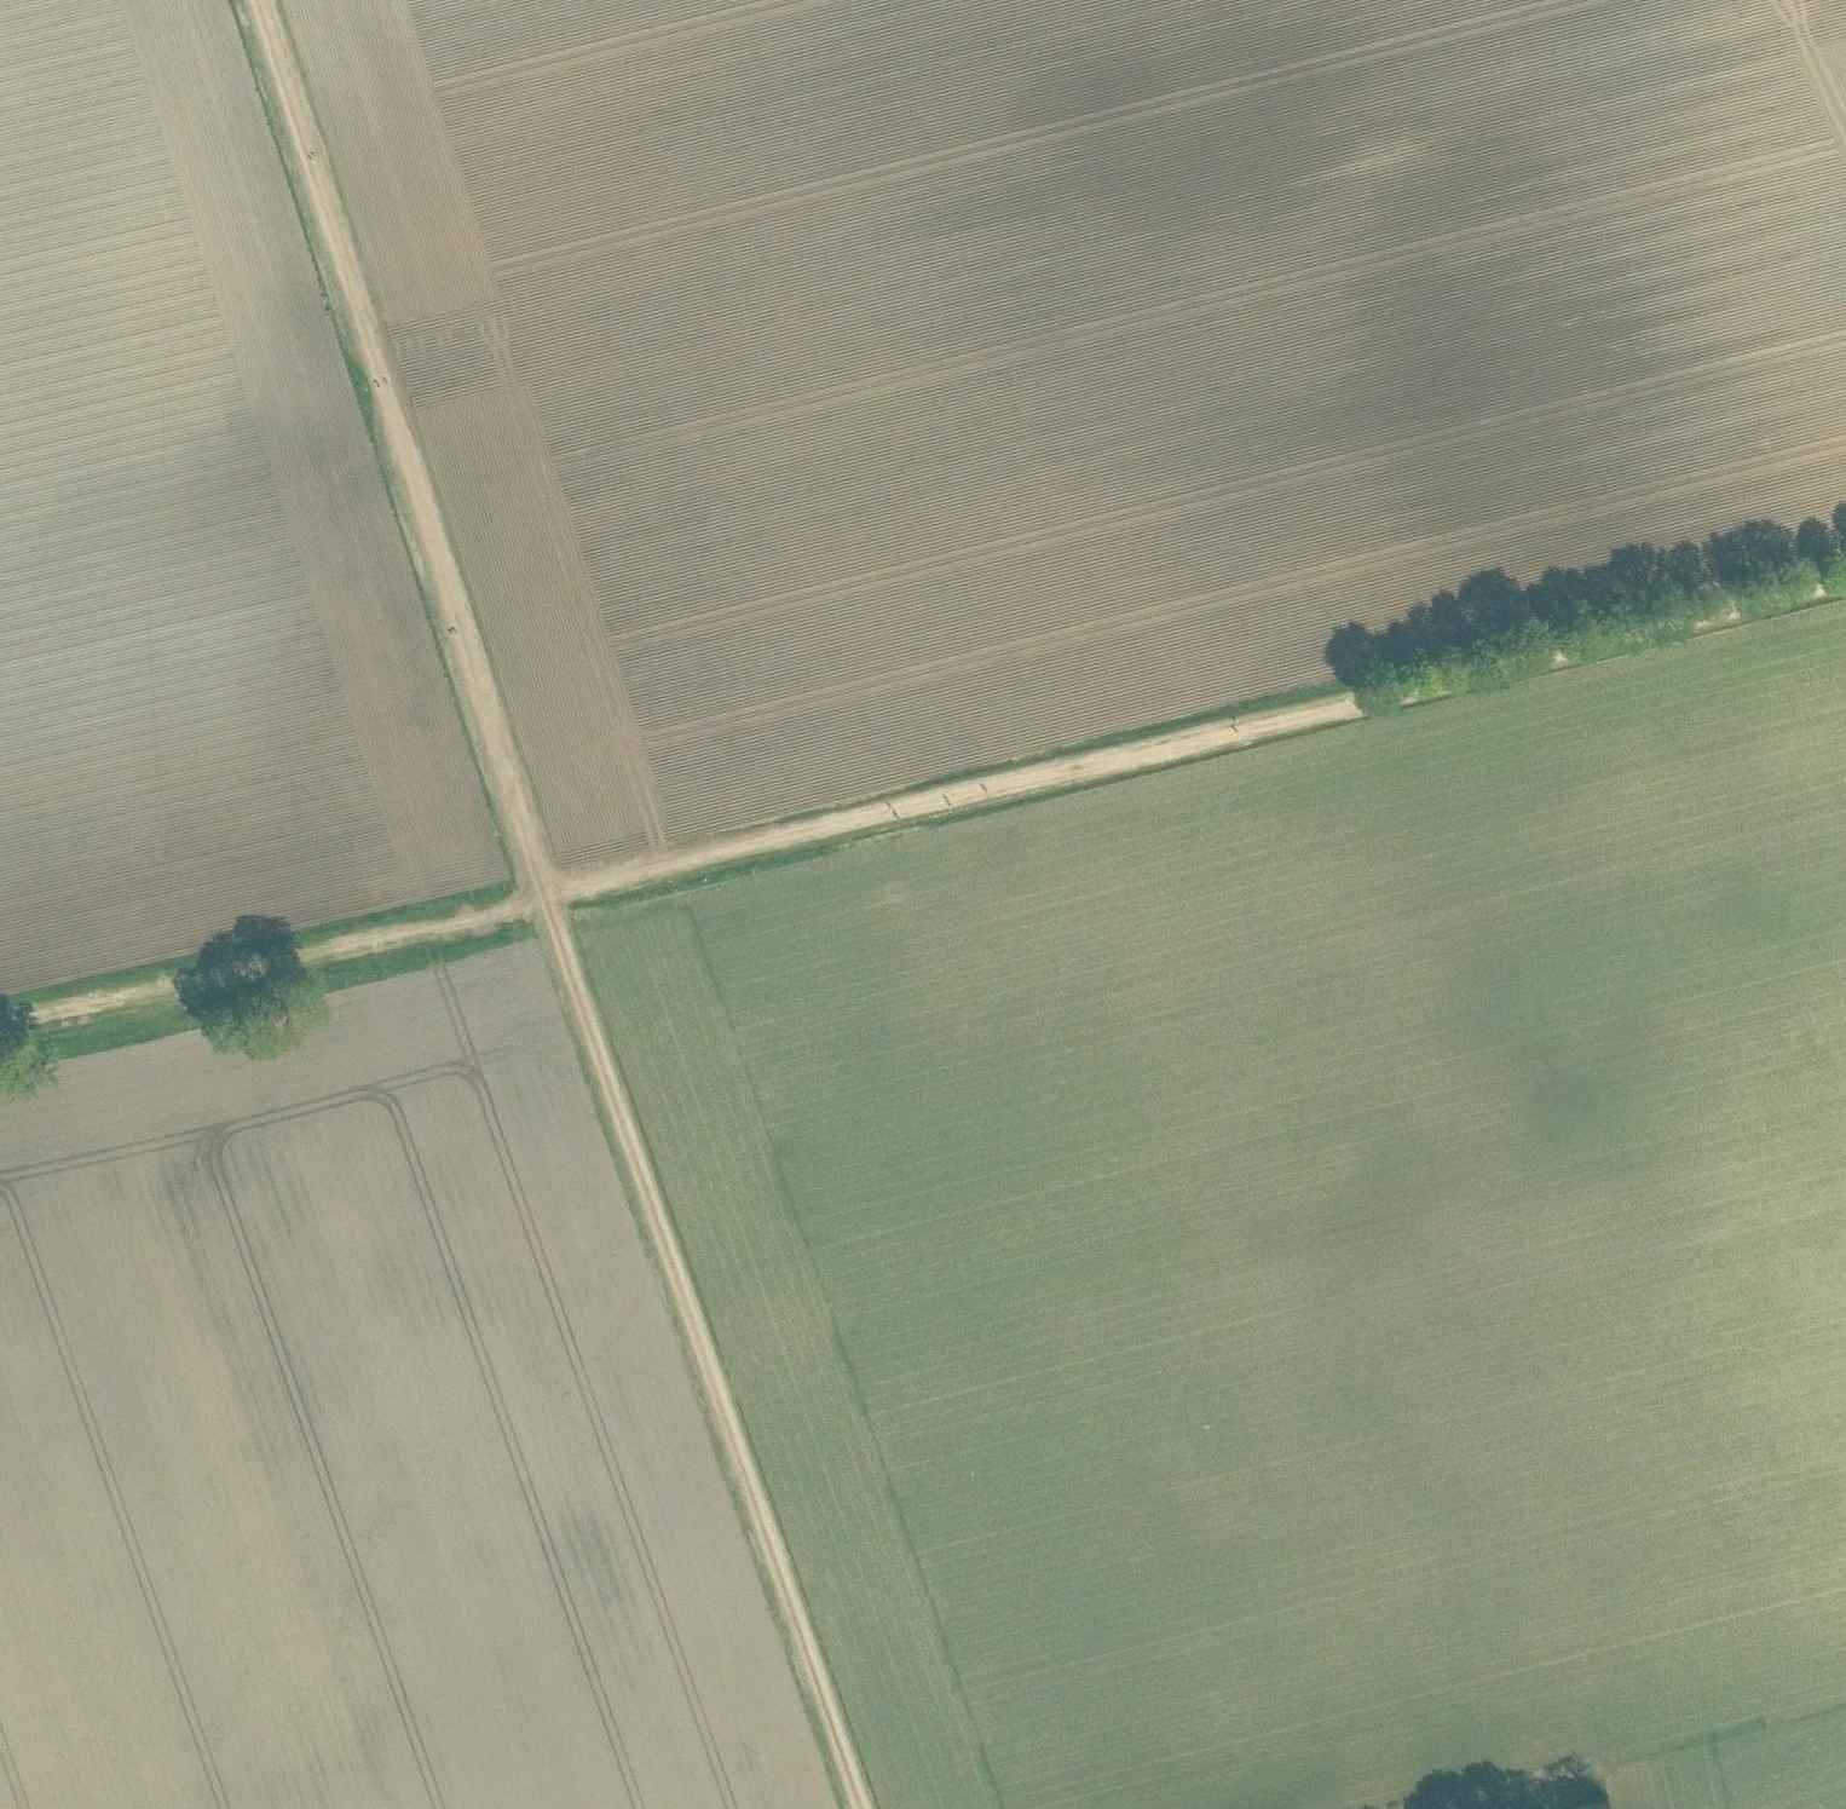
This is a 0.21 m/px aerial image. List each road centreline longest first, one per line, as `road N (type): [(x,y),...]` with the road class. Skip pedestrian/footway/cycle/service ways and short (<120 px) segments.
road 1 (track): [(256,0),(515,807),(862,1808)]
road 2 (track): [(0,1017),(1845,575)]

